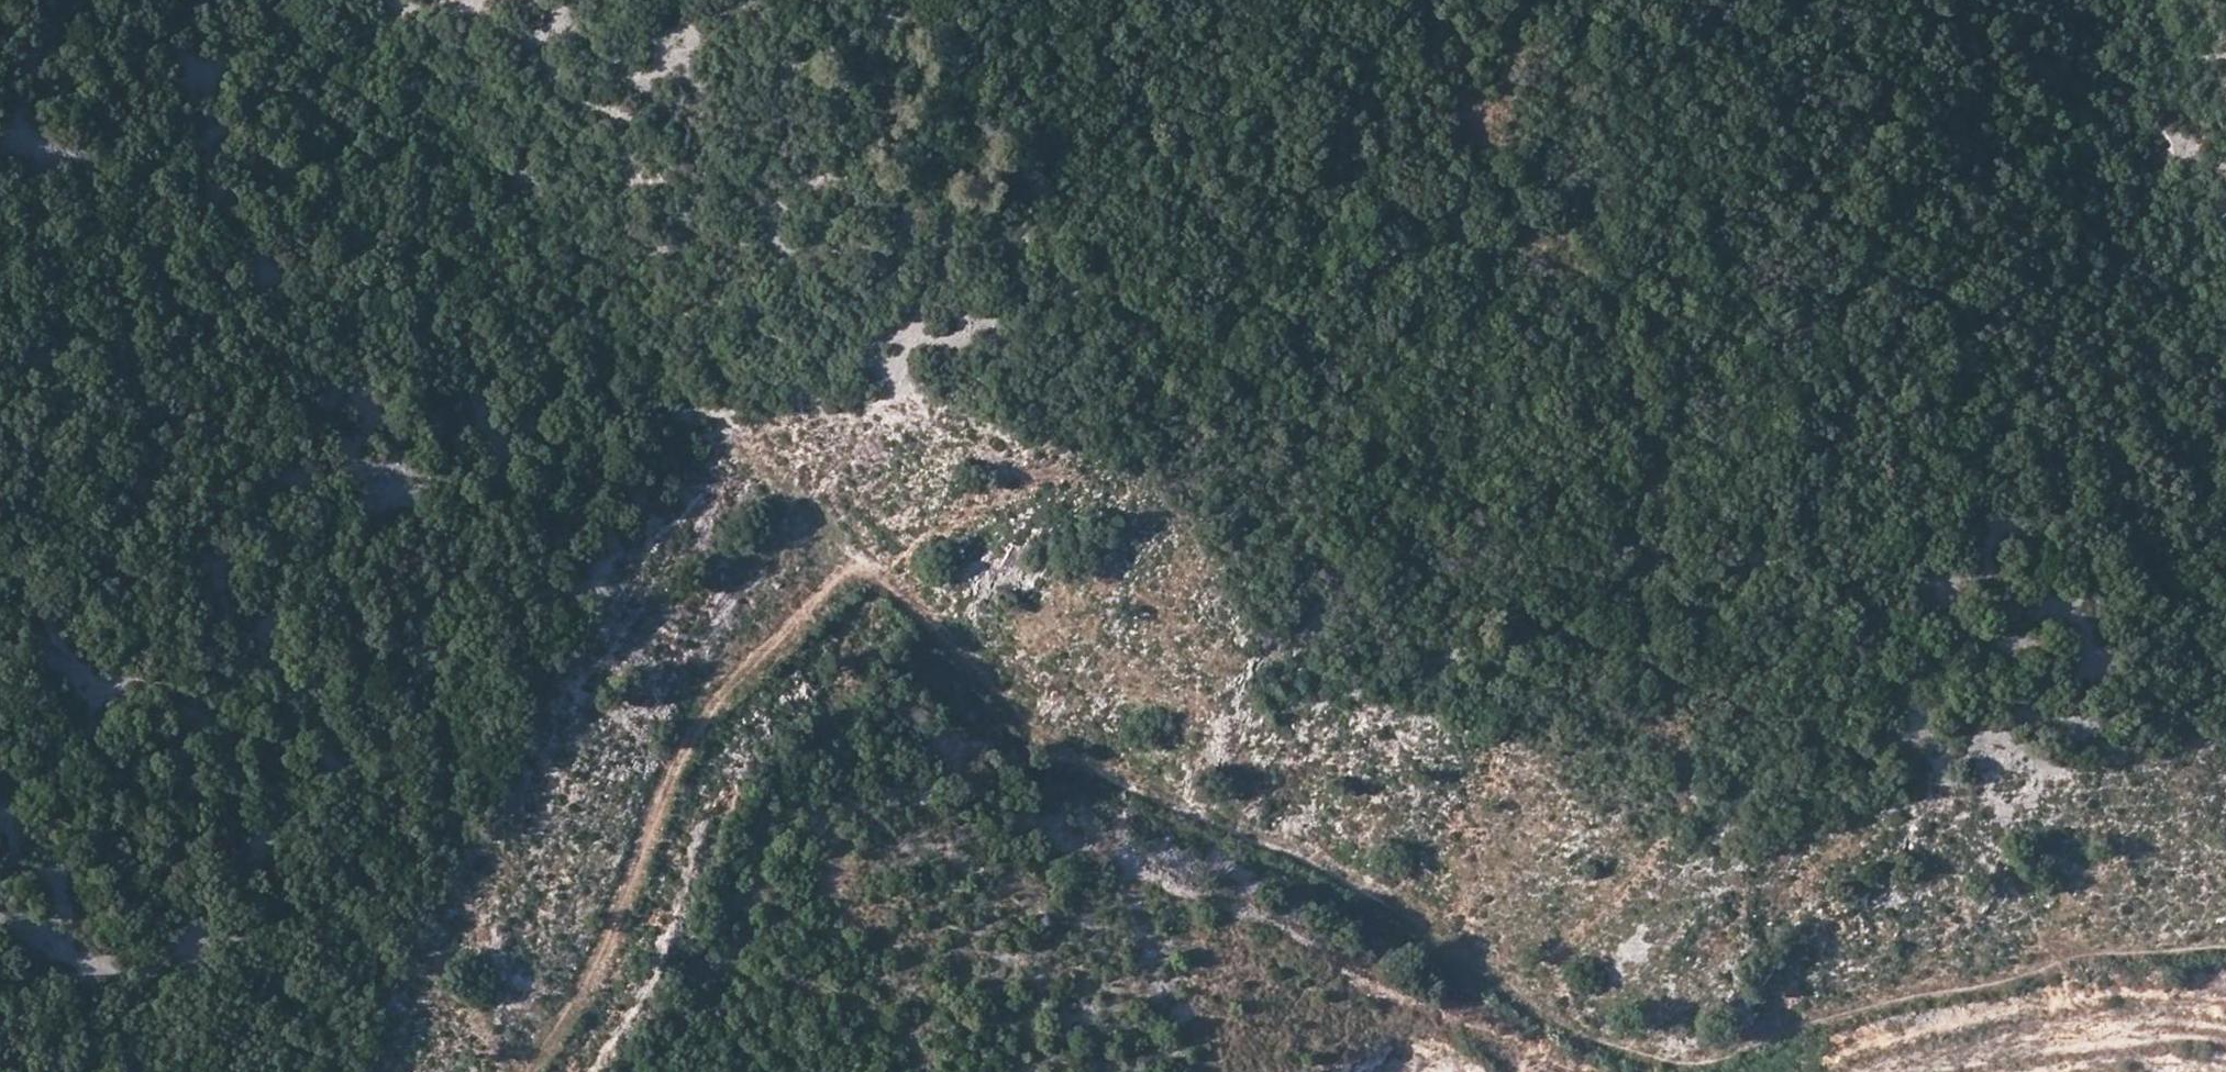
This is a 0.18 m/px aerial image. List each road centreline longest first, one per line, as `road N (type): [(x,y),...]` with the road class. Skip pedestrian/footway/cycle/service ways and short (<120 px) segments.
road 1 (track): [(862,563),(696,714),(573,996),(526,1071)]

